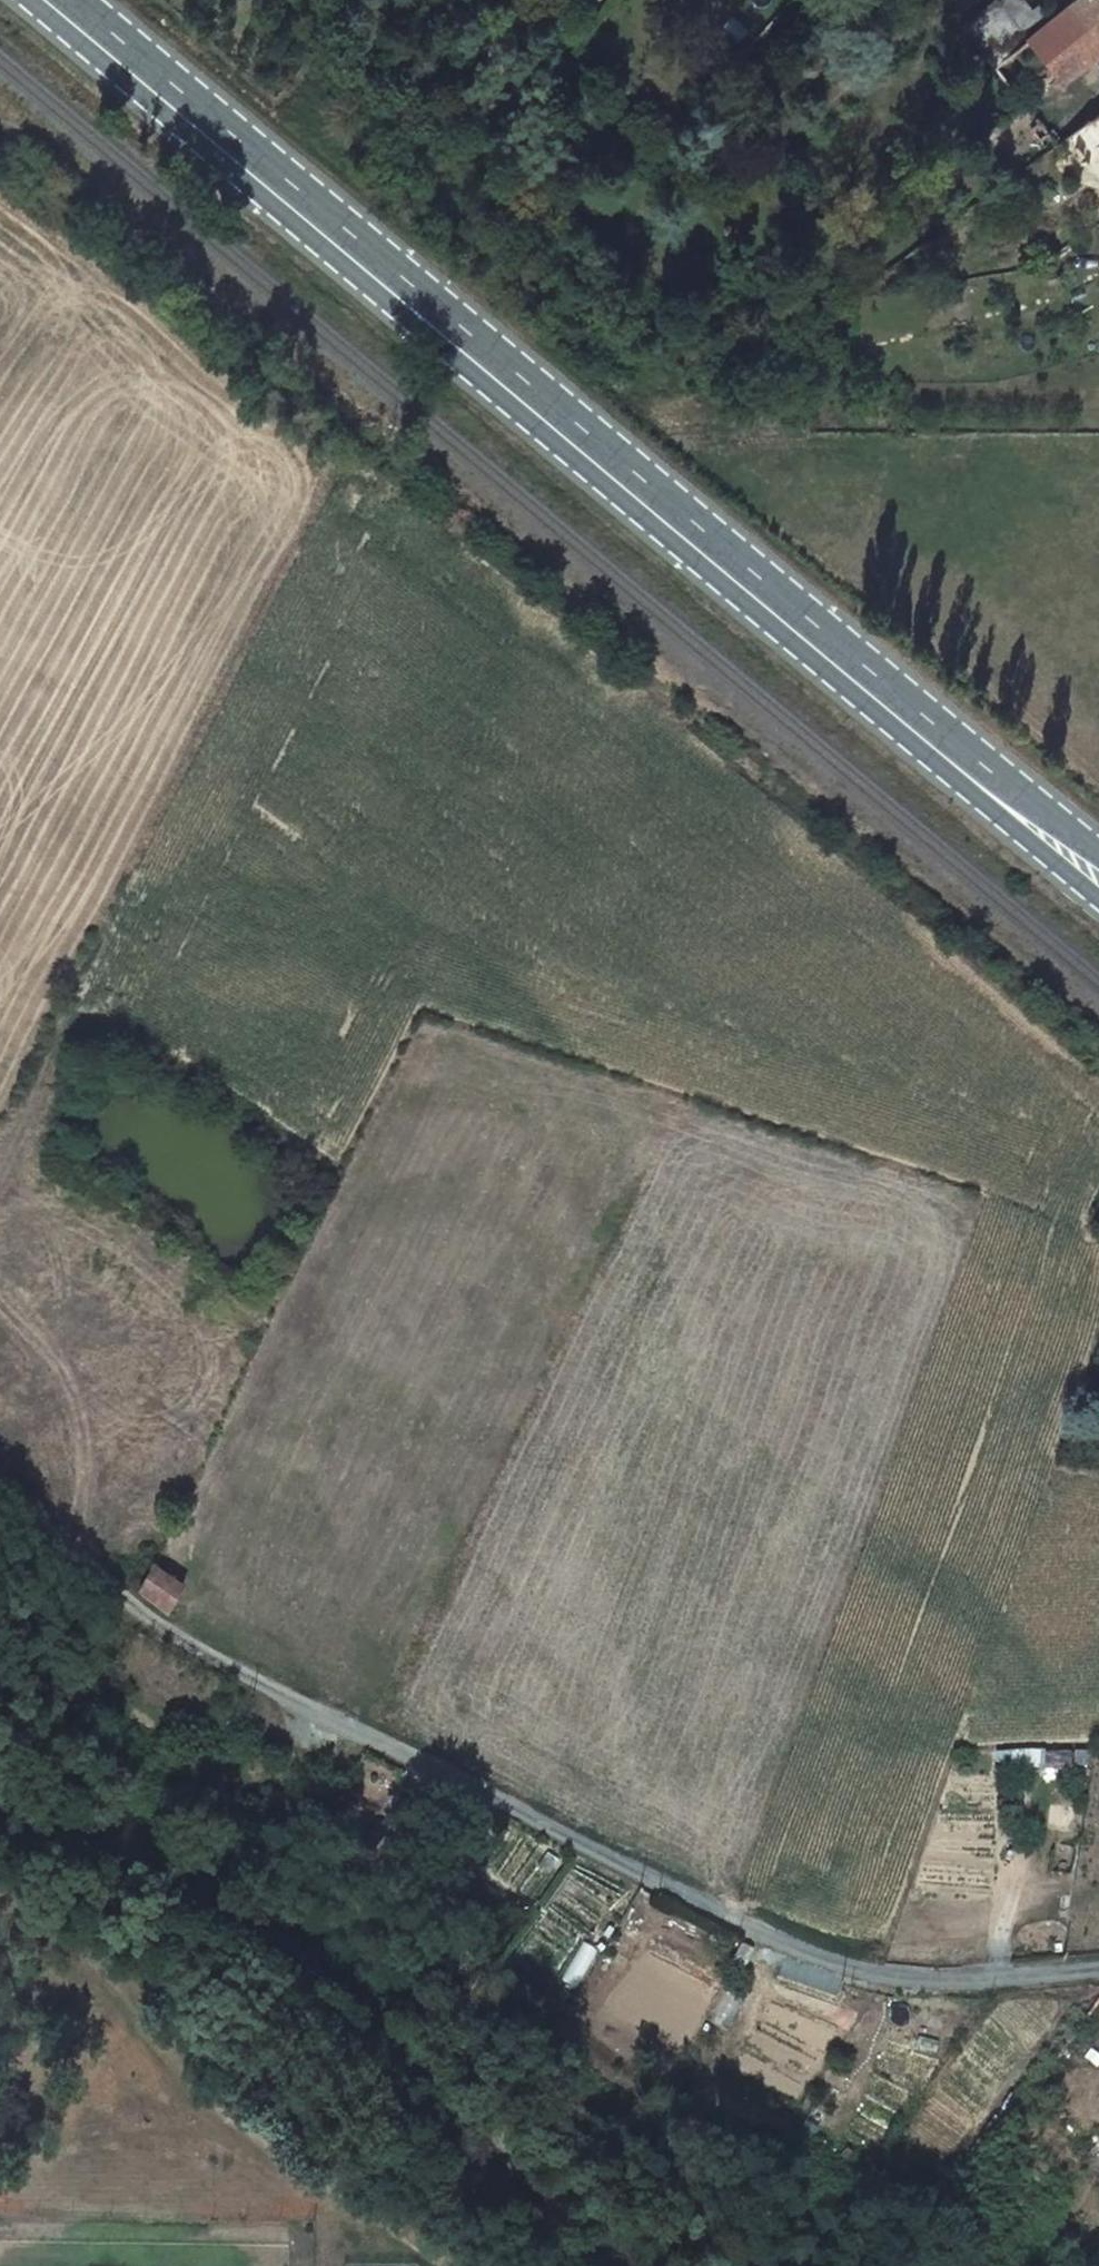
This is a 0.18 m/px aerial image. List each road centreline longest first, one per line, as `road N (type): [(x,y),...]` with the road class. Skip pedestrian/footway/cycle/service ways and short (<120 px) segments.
road 1 (primary): [(61,0),(1098,870)]
road 2 (unclassified): [(0,1502),(208,1666),(789,1948),(875,1975),(984,1980),(1098,1970)]

